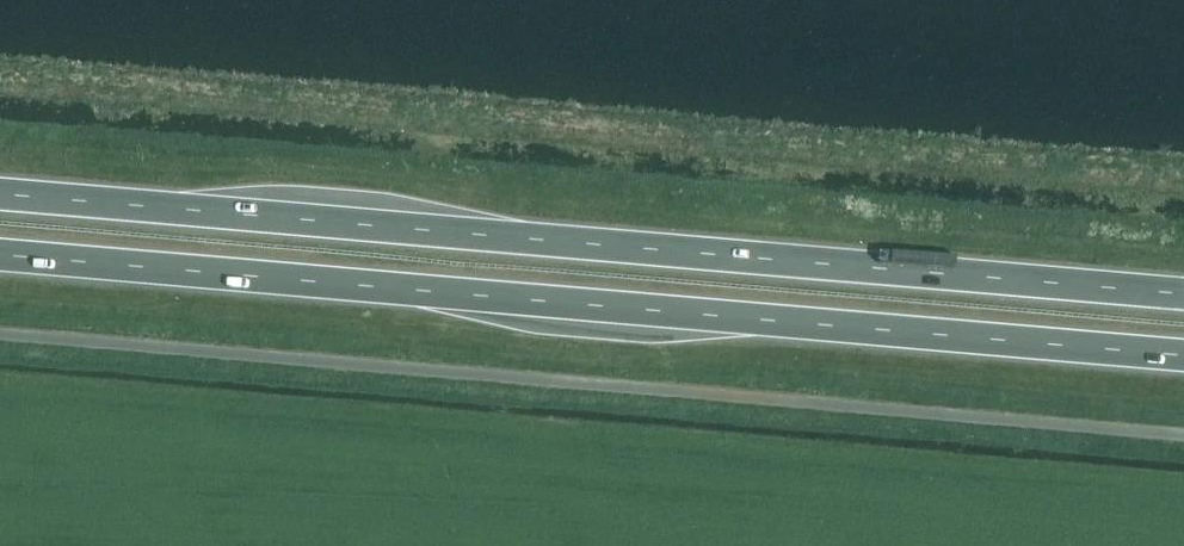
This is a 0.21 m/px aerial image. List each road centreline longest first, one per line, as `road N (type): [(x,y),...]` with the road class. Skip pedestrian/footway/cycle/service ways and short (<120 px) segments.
road 1 (trunk): [(1183,295),(0,194)]
road 2 (trunk): [(0,254),(1183,355)]

